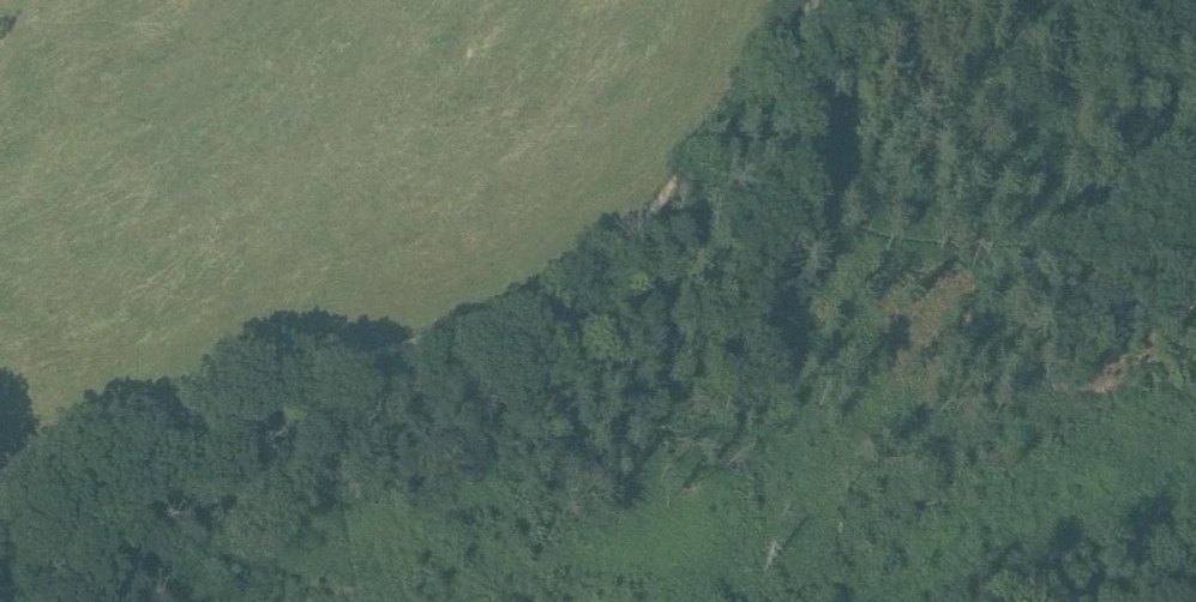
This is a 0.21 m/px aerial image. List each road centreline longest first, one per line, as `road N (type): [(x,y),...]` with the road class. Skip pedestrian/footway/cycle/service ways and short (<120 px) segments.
road 1 (track): [(0,464),(68,478),(86,472),(221,402),(574,288),(641,231),(681,169),(764,99),(812,0)]

